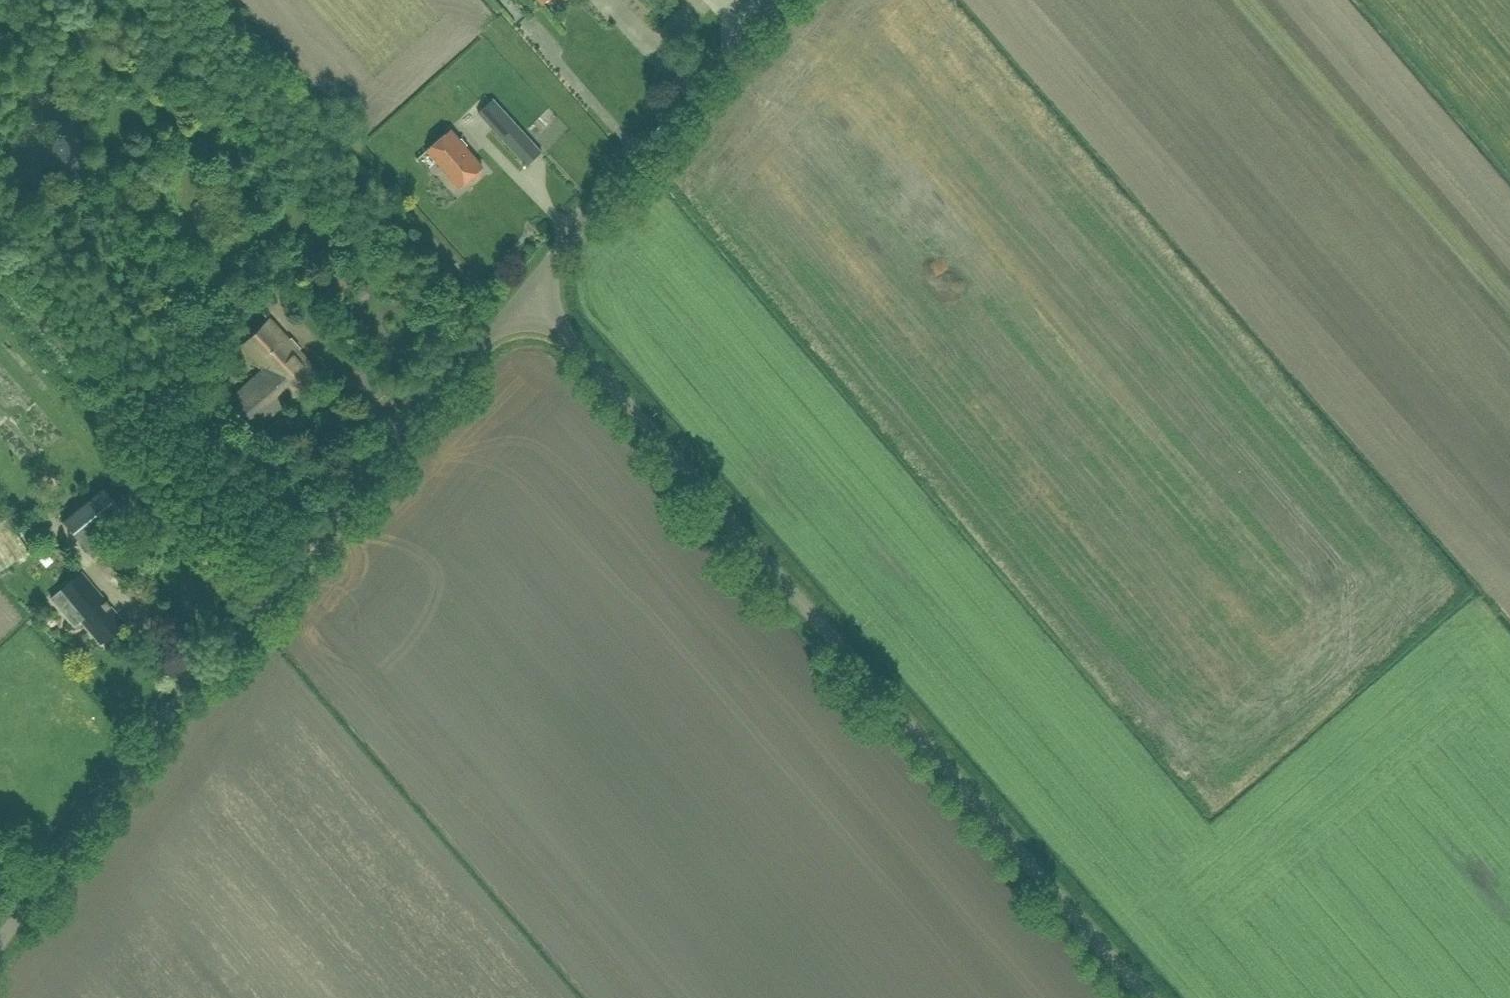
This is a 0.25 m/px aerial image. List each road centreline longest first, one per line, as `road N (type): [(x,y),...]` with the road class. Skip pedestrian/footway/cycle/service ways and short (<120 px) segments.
road 1 (unclassified): [(1147,997),(526,290)]
road 2 (unclassified): [(0,937),(222,646),(526,290)]
road 3 (unclassified): [(526,290),(775,0)]

